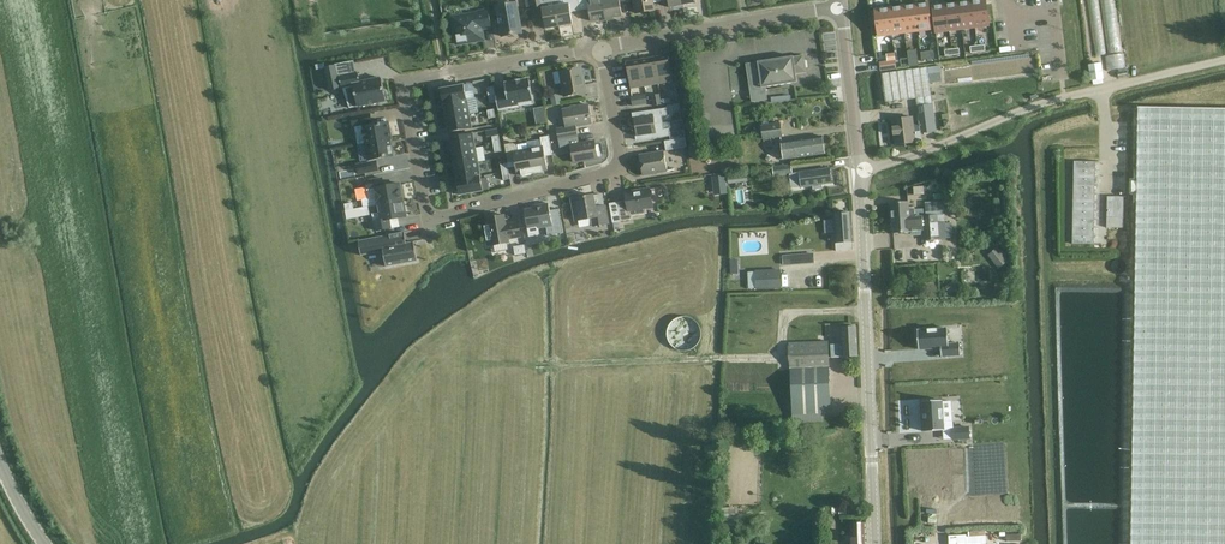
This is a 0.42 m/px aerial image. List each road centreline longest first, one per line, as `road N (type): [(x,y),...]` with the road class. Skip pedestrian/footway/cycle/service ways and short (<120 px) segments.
road 1 (residential): [(429,220),(406,85),(602,47)]
road 2 (residential): [(602,47),(618,166),(429,220)]
road 3 (residential): [(863,171),(1033,107),(1101,90)]
road 4 (residential): [(602,47),(840,6)]
road 5 (unclassified): [(868,354),(863,171)]
road 6 (unclassified): [(863,171),(840,6)]
road 7 (residential): [(871,442),(910,439),(907,352),(868,354)]
road 8 (residential): [(1101,90),(1224,59)]

